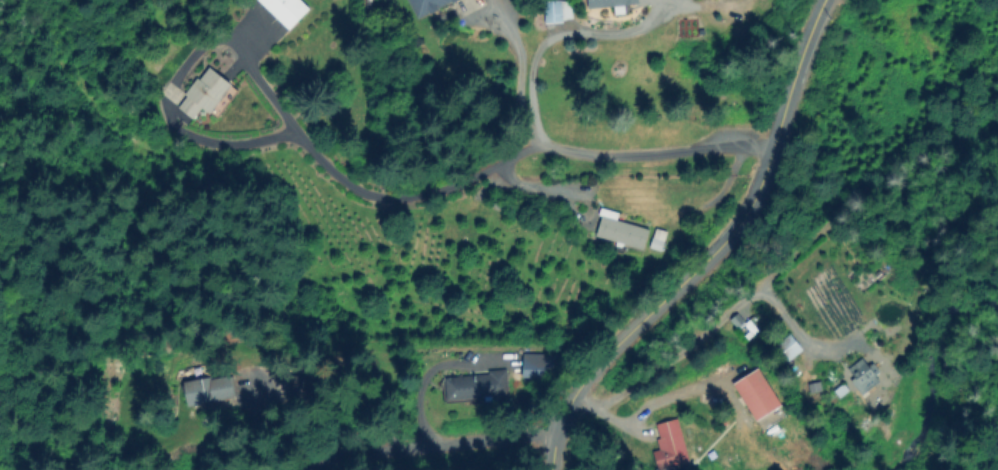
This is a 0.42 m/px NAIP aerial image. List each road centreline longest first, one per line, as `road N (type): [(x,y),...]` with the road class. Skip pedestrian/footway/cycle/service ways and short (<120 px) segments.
road 1 (tertiary): [(554,469),(559,428),(593,366),(715,247),(764,180),(824,0)]
road 2 (residential): [(559,428),(704,335),(836,206)]
road 3 (residential): [(308,469),(365,453),(559,428)]

